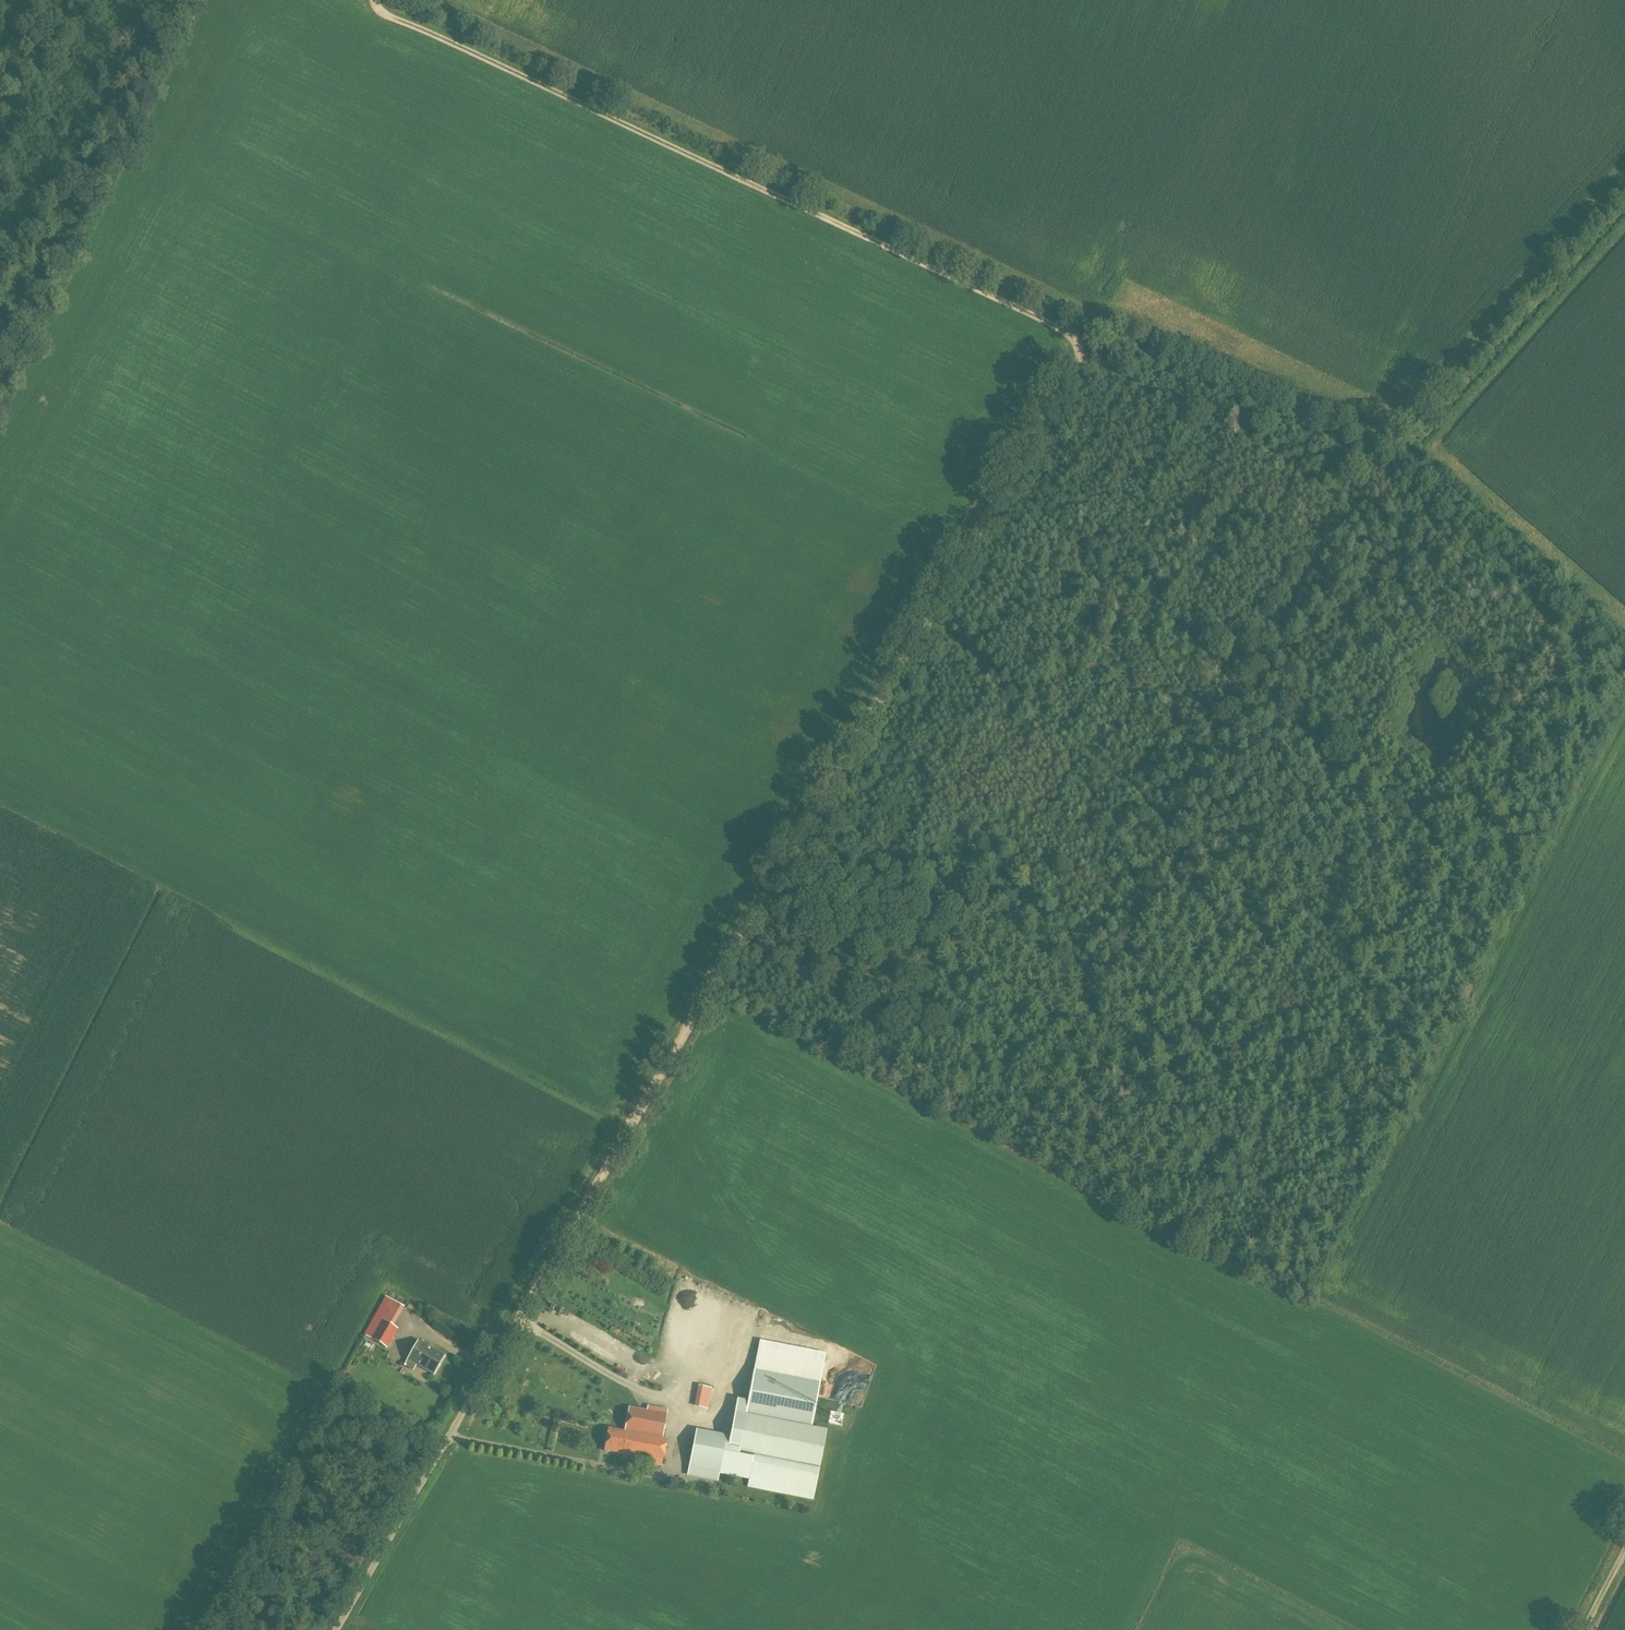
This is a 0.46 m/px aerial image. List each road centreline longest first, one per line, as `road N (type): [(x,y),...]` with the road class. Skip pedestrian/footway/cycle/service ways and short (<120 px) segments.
road 1 (unclassified): [(334,1629),(998,482),(1080,361)]
road 2 (track): [(1080,361),(1064,330),(380,11),(375,0)]

